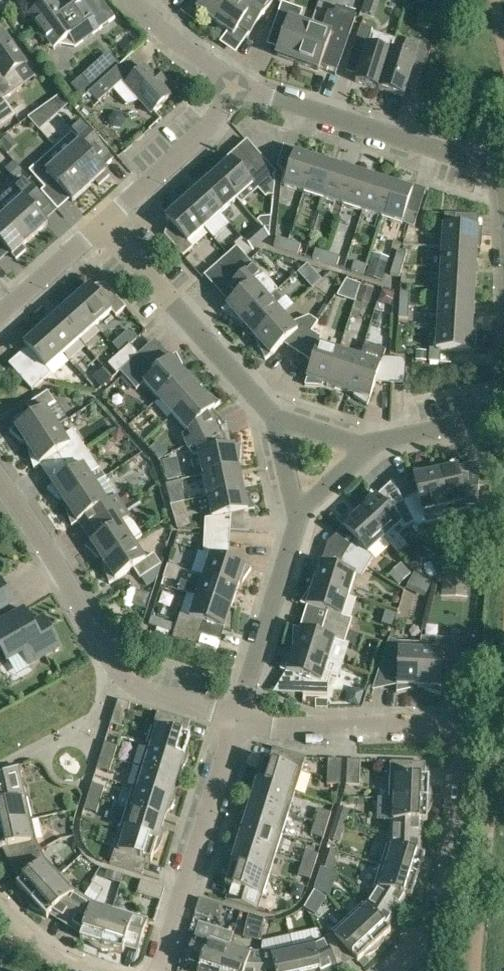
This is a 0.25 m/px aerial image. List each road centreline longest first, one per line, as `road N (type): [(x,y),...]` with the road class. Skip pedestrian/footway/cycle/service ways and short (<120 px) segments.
road 1 (residential): [(370,447),(484,422),(493,411),(503,326),(496,184),(488,169),(468,162),(331,124),(240,85)]
road 2 (residential): [(391,970),(437,914),(466,723),(272,728),(240,719)]
road 3 (residential): [(240,719),(136,688),(119,675),(0,486)]
road 4 (residential): [(158,970),(240,719)]
road 5 (residential): [(275,423),(105,226)]
road 6 (residential): [(240,719),(298,514)]
road 7 (residential): [(105,226),(240,85)]
road 8 (residential): [(0,318),(105,226)]
road 9 (residential): [(240,85),(134,0)]

